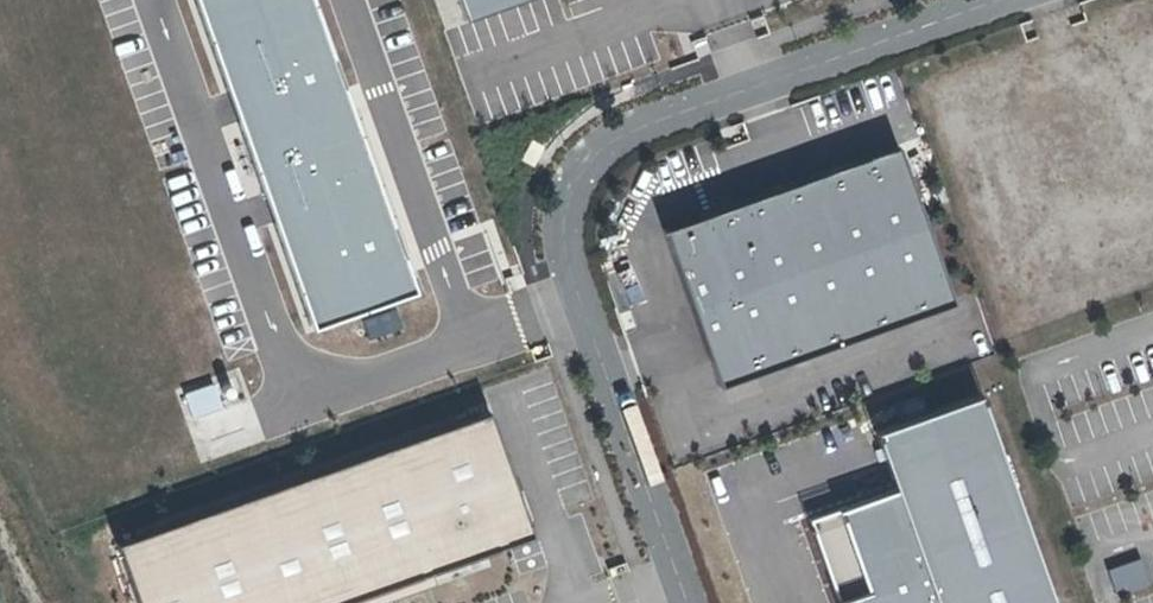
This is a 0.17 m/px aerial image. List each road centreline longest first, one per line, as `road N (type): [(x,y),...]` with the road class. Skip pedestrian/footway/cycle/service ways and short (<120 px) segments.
road 1 (unclassified): [(687,602),(560,234),(573,177),(610,137),(999,0)]

